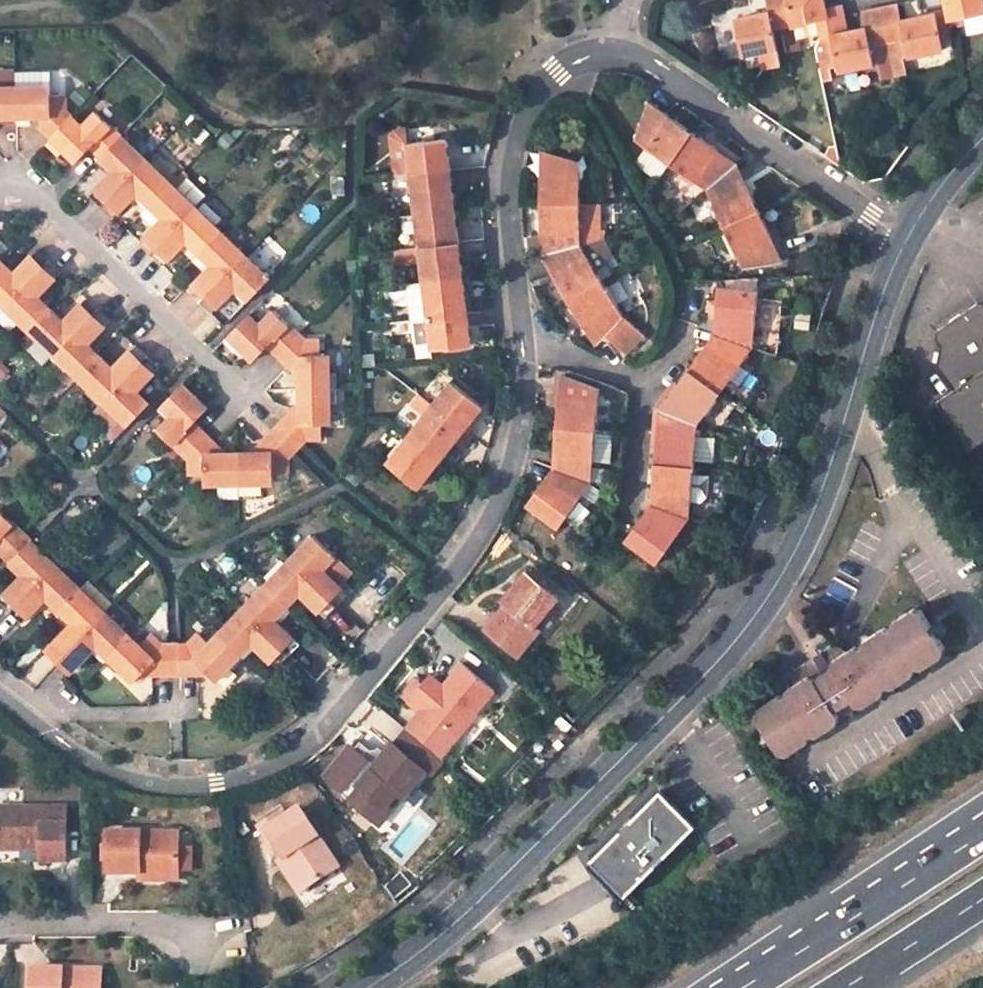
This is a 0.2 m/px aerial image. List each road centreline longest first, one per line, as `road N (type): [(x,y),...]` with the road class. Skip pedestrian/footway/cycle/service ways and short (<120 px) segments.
road 1 (unclassified): [(378,987),(443,939),(784,573),(848,416),(907,231)]
road 2 (residential): [(518,347),(523,423),(496,509),(451,579),(300,756),(179,787),(113,768),(44,733)]
road 3 (residential): [(618,59),(561,67),(511,132),(518,347)]
road 4 (residential): [(0,195),(50,210),(207,351),(258,408)]
road 5 (residential): [(907,231),(660,72),(618,59)]
road 6 (motorway): [(982,834),(743,987)]
road 7 (residential): [(0,928),(203,933)]
road 8 (motorway): [(845,987),(982,898)]
road 9 (residential): [(518,347),(646,392)]
road 10 (residential): [(646,392),(642,474),(623,512)]

